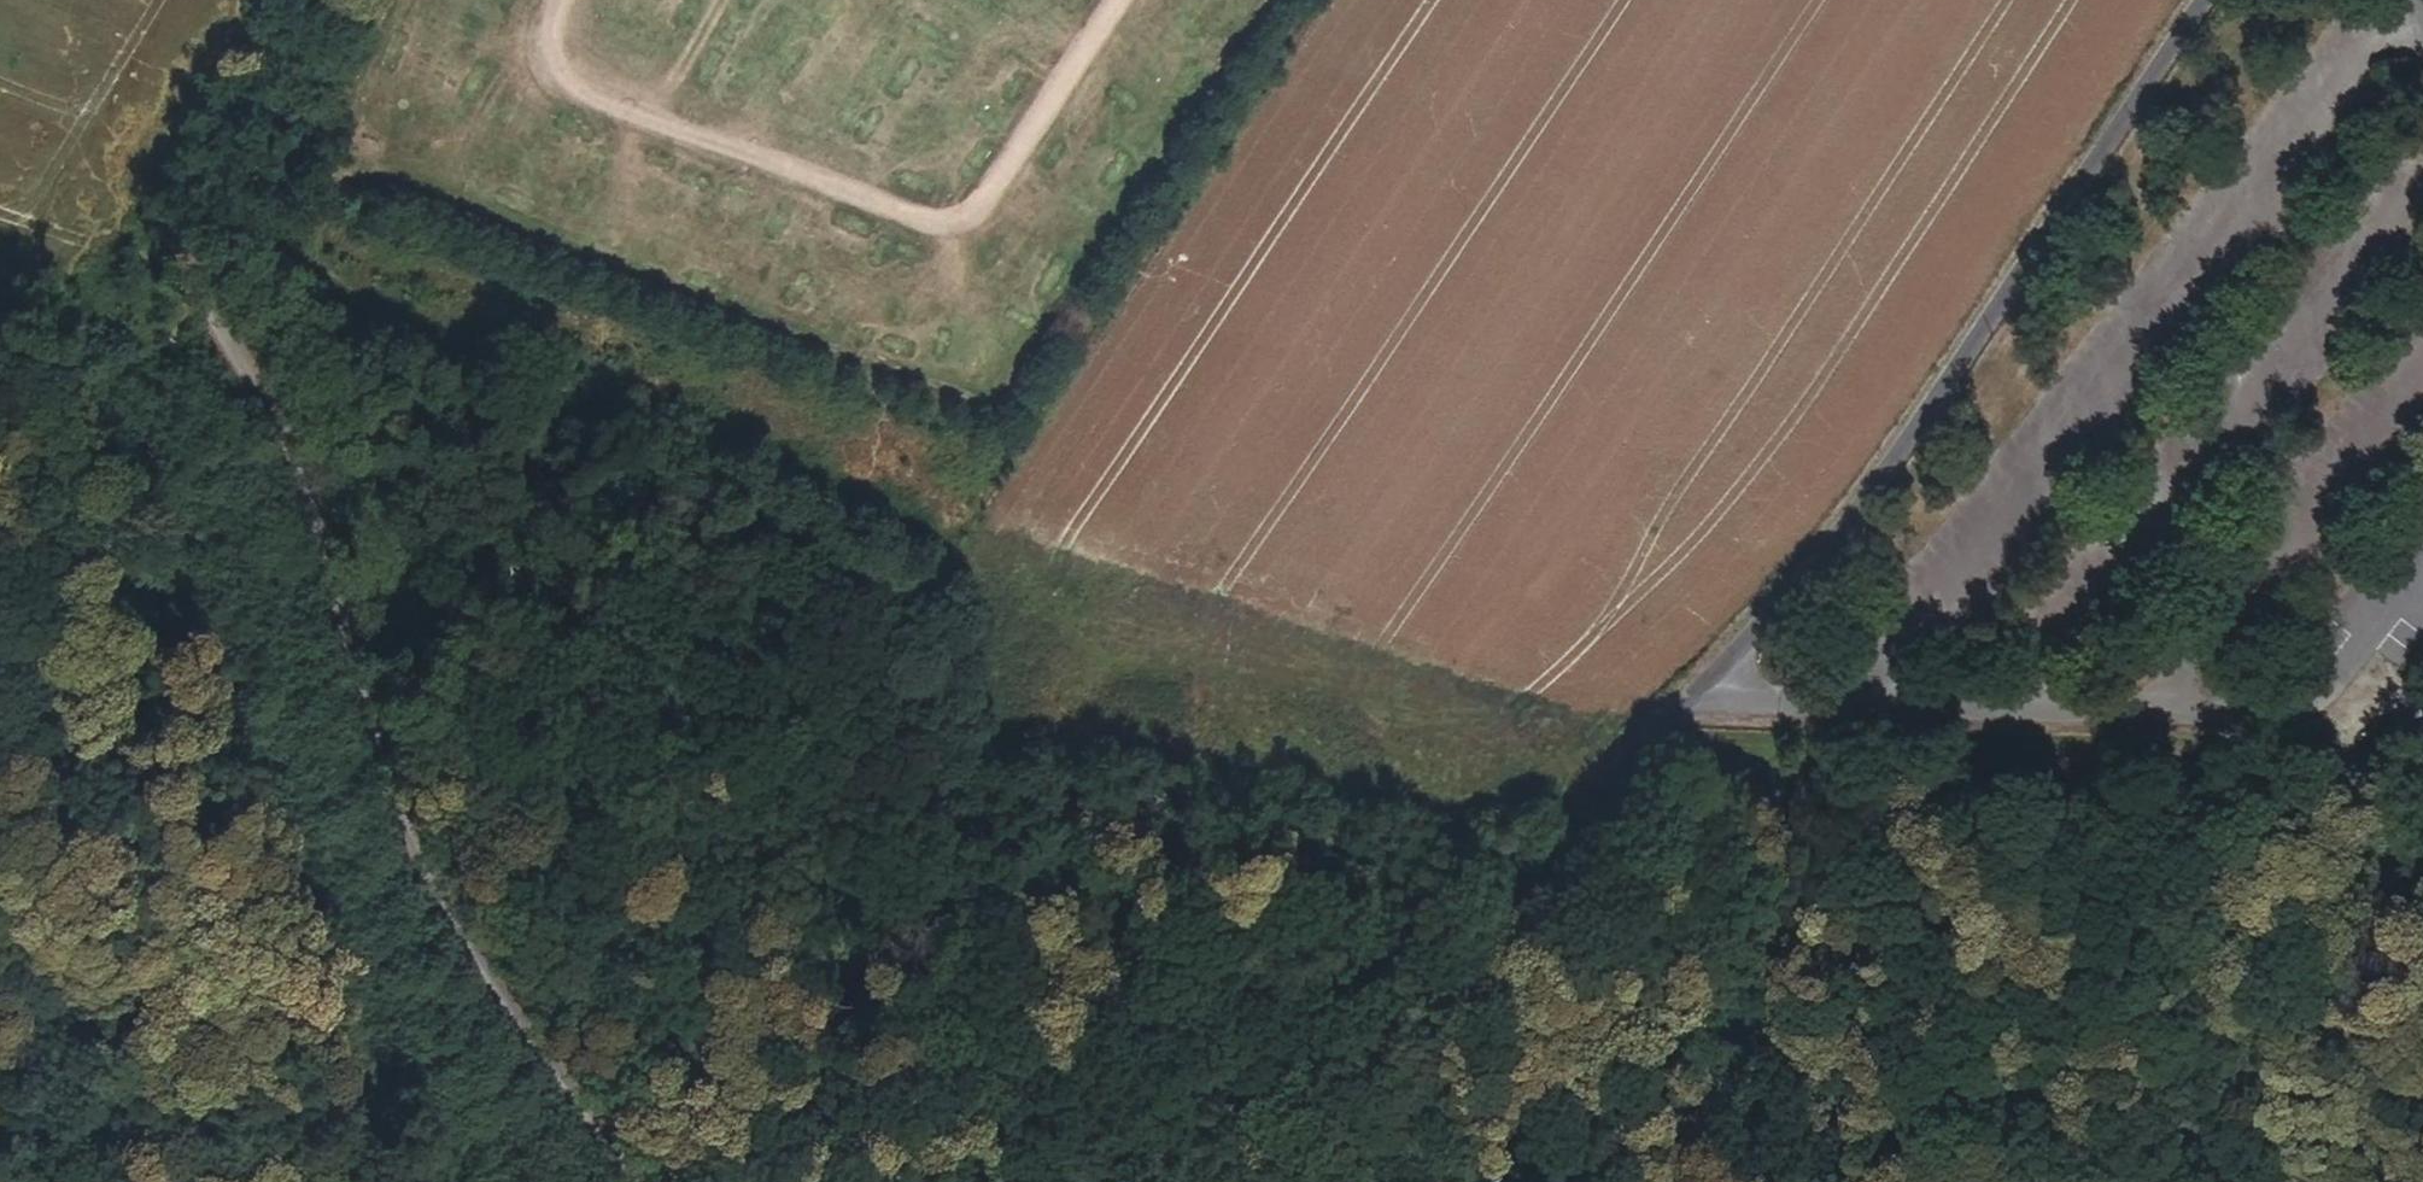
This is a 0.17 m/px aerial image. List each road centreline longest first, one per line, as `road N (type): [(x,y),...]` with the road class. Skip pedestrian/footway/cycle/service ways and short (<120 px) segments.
road 1 (unclassified): [(908,1181),(1158,1134),(1428,982),(1501,921),(1911,436),(2206,0)]
road 2 (unclassified): [(323,0),(212,233),(210,299),(299,451),(355,690),(464,940),(573,1123),(624,1181)]
road 3 (track): [(1891,1181),(2422,988)]

